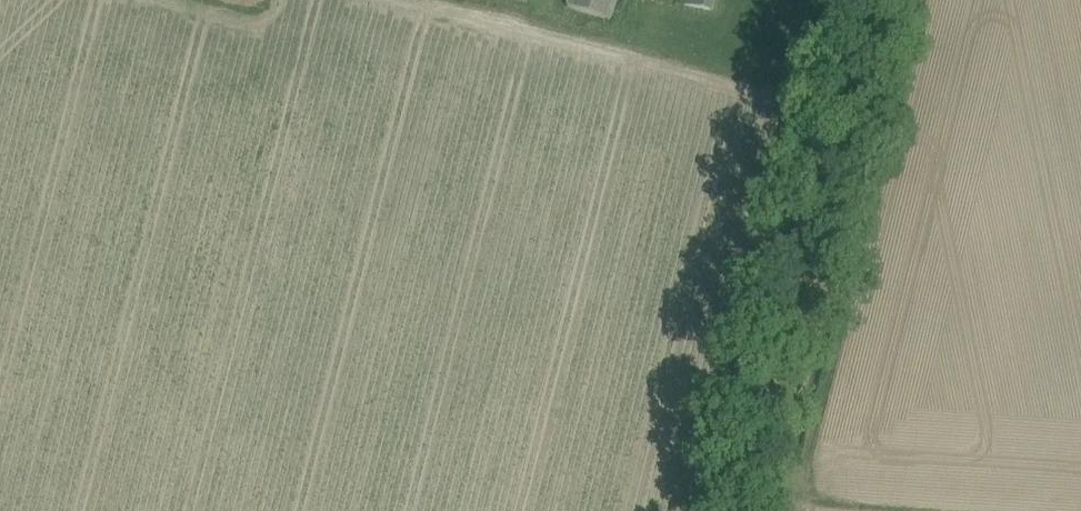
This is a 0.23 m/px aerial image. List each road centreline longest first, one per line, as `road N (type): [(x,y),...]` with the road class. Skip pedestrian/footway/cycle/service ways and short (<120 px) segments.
road 1 (track): [(737,510),(865,0)]

